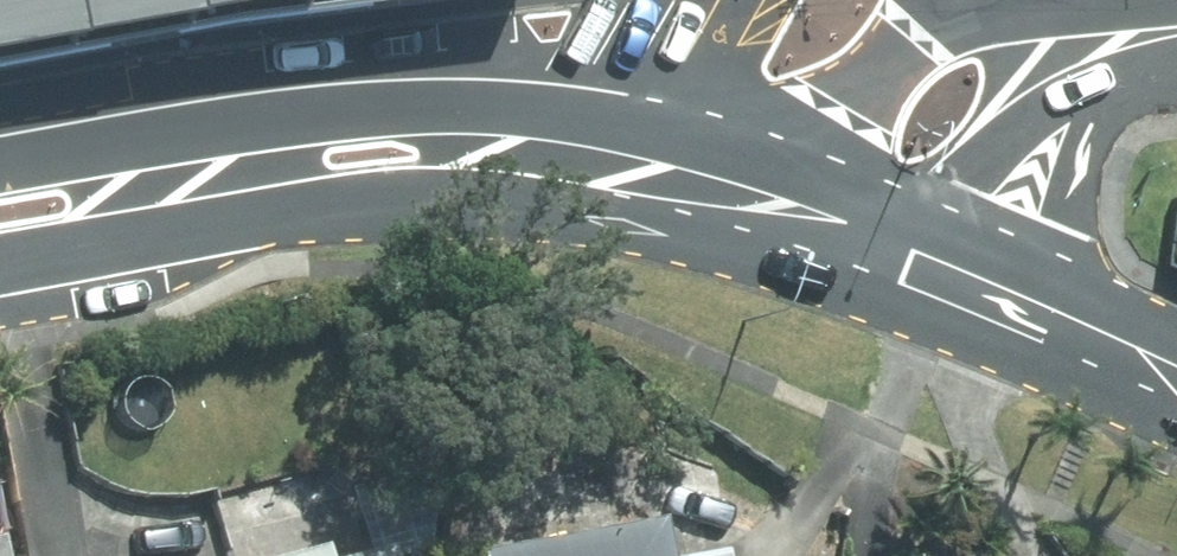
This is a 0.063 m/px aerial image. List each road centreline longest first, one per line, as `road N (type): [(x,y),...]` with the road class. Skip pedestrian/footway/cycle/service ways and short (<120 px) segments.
road 1 (secondary): [(0,169),(278,120),(397,111),(494,118),(587,141),(770,211)]
road 2 (secondary): [(770,211),(603,192),(479,194),(354,204),(0,266)]
road 3 (residential): [(770,211),(870,77),(907,45),(988,8)]
road 4 (secondary): [(770,211),(979,287)]
road 5 (secondary): [(979,287),(1176,380)]
road 6 (residential): [(988,8),(1176,5)]
road 7 (residential): [(1055,143),(1020,195),(979,287)]
road 8 (residential): [(988,8),(1055,143)]
road 9 (residential): [(1176,61),(1102,98),(1055,143)]

